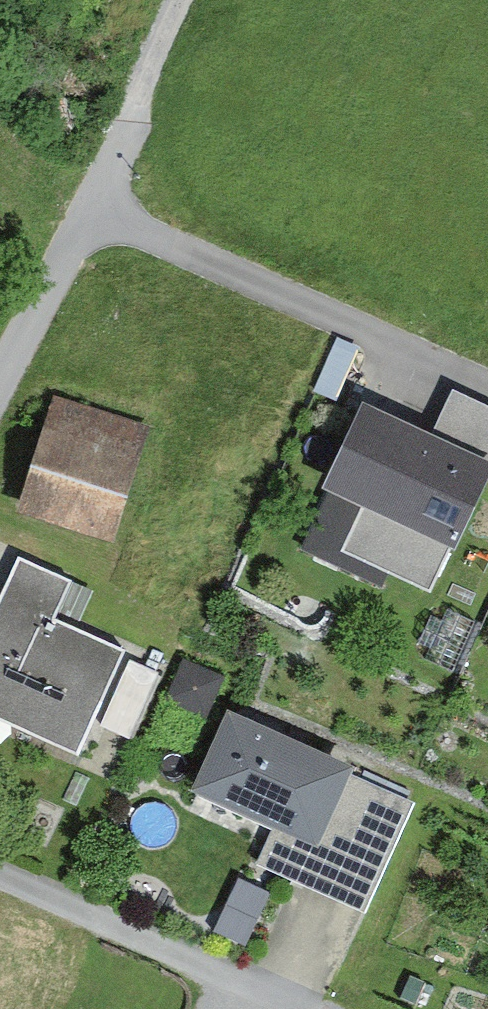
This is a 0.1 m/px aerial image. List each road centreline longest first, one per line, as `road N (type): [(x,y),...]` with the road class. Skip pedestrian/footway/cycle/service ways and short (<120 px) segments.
road 1 (residential): [(0,393),(112,186)]
road 2 (track): [(141,125),(190,0)]

